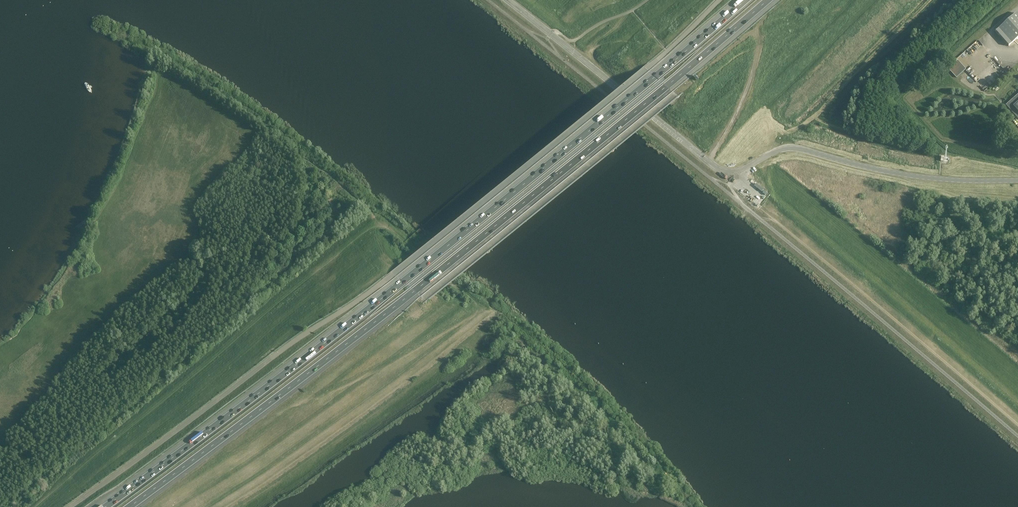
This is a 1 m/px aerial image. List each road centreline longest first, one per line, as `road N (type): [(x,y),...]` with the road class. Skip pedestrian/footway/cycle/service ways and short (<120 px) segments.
road 1 (unclassified): [(720,0),(394,274),(67,506)]
road 2 (motorway): [(745,0),(403,282),(104,506)]
road 3 (motorway): [(130,506),(370,327),(767,0)]
road 4 (tertiary): [(1017,180),(910,176),(791,148),(723,170),(507,0)]
road 5 (track): [(708,161),(748,88),(757,30),(674,94)]

